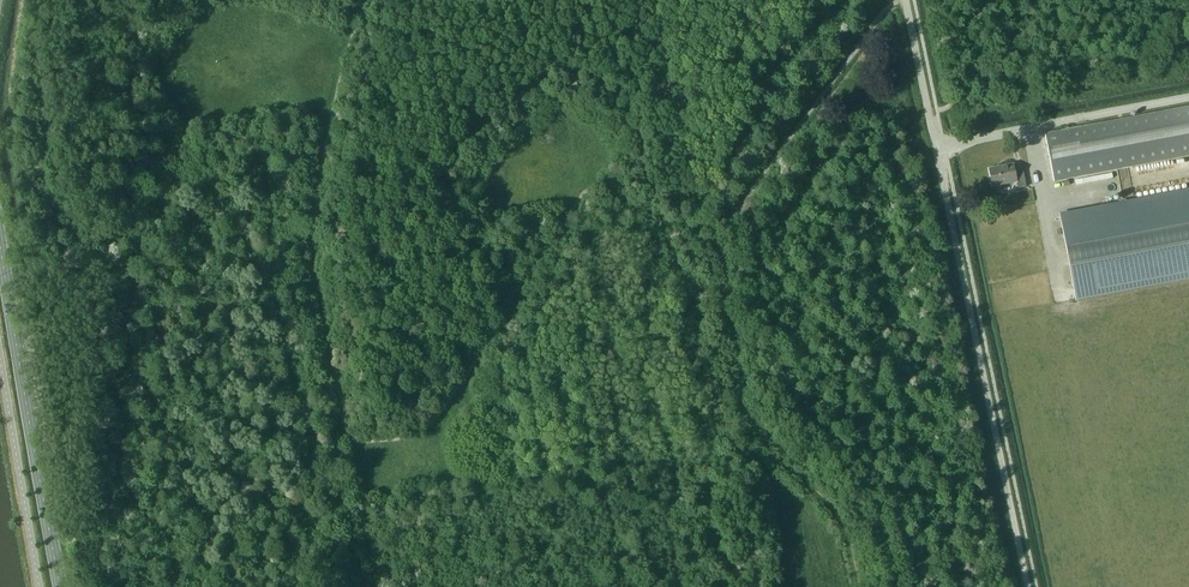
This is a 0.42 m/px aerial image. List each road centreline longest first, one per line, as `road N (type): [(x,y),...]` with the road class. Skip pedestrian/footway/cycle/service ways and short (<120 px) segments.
road 1 (unclassified): [(1027,586),(905,0)]
road 2 (secondary): [(62,586),(0,239)]

